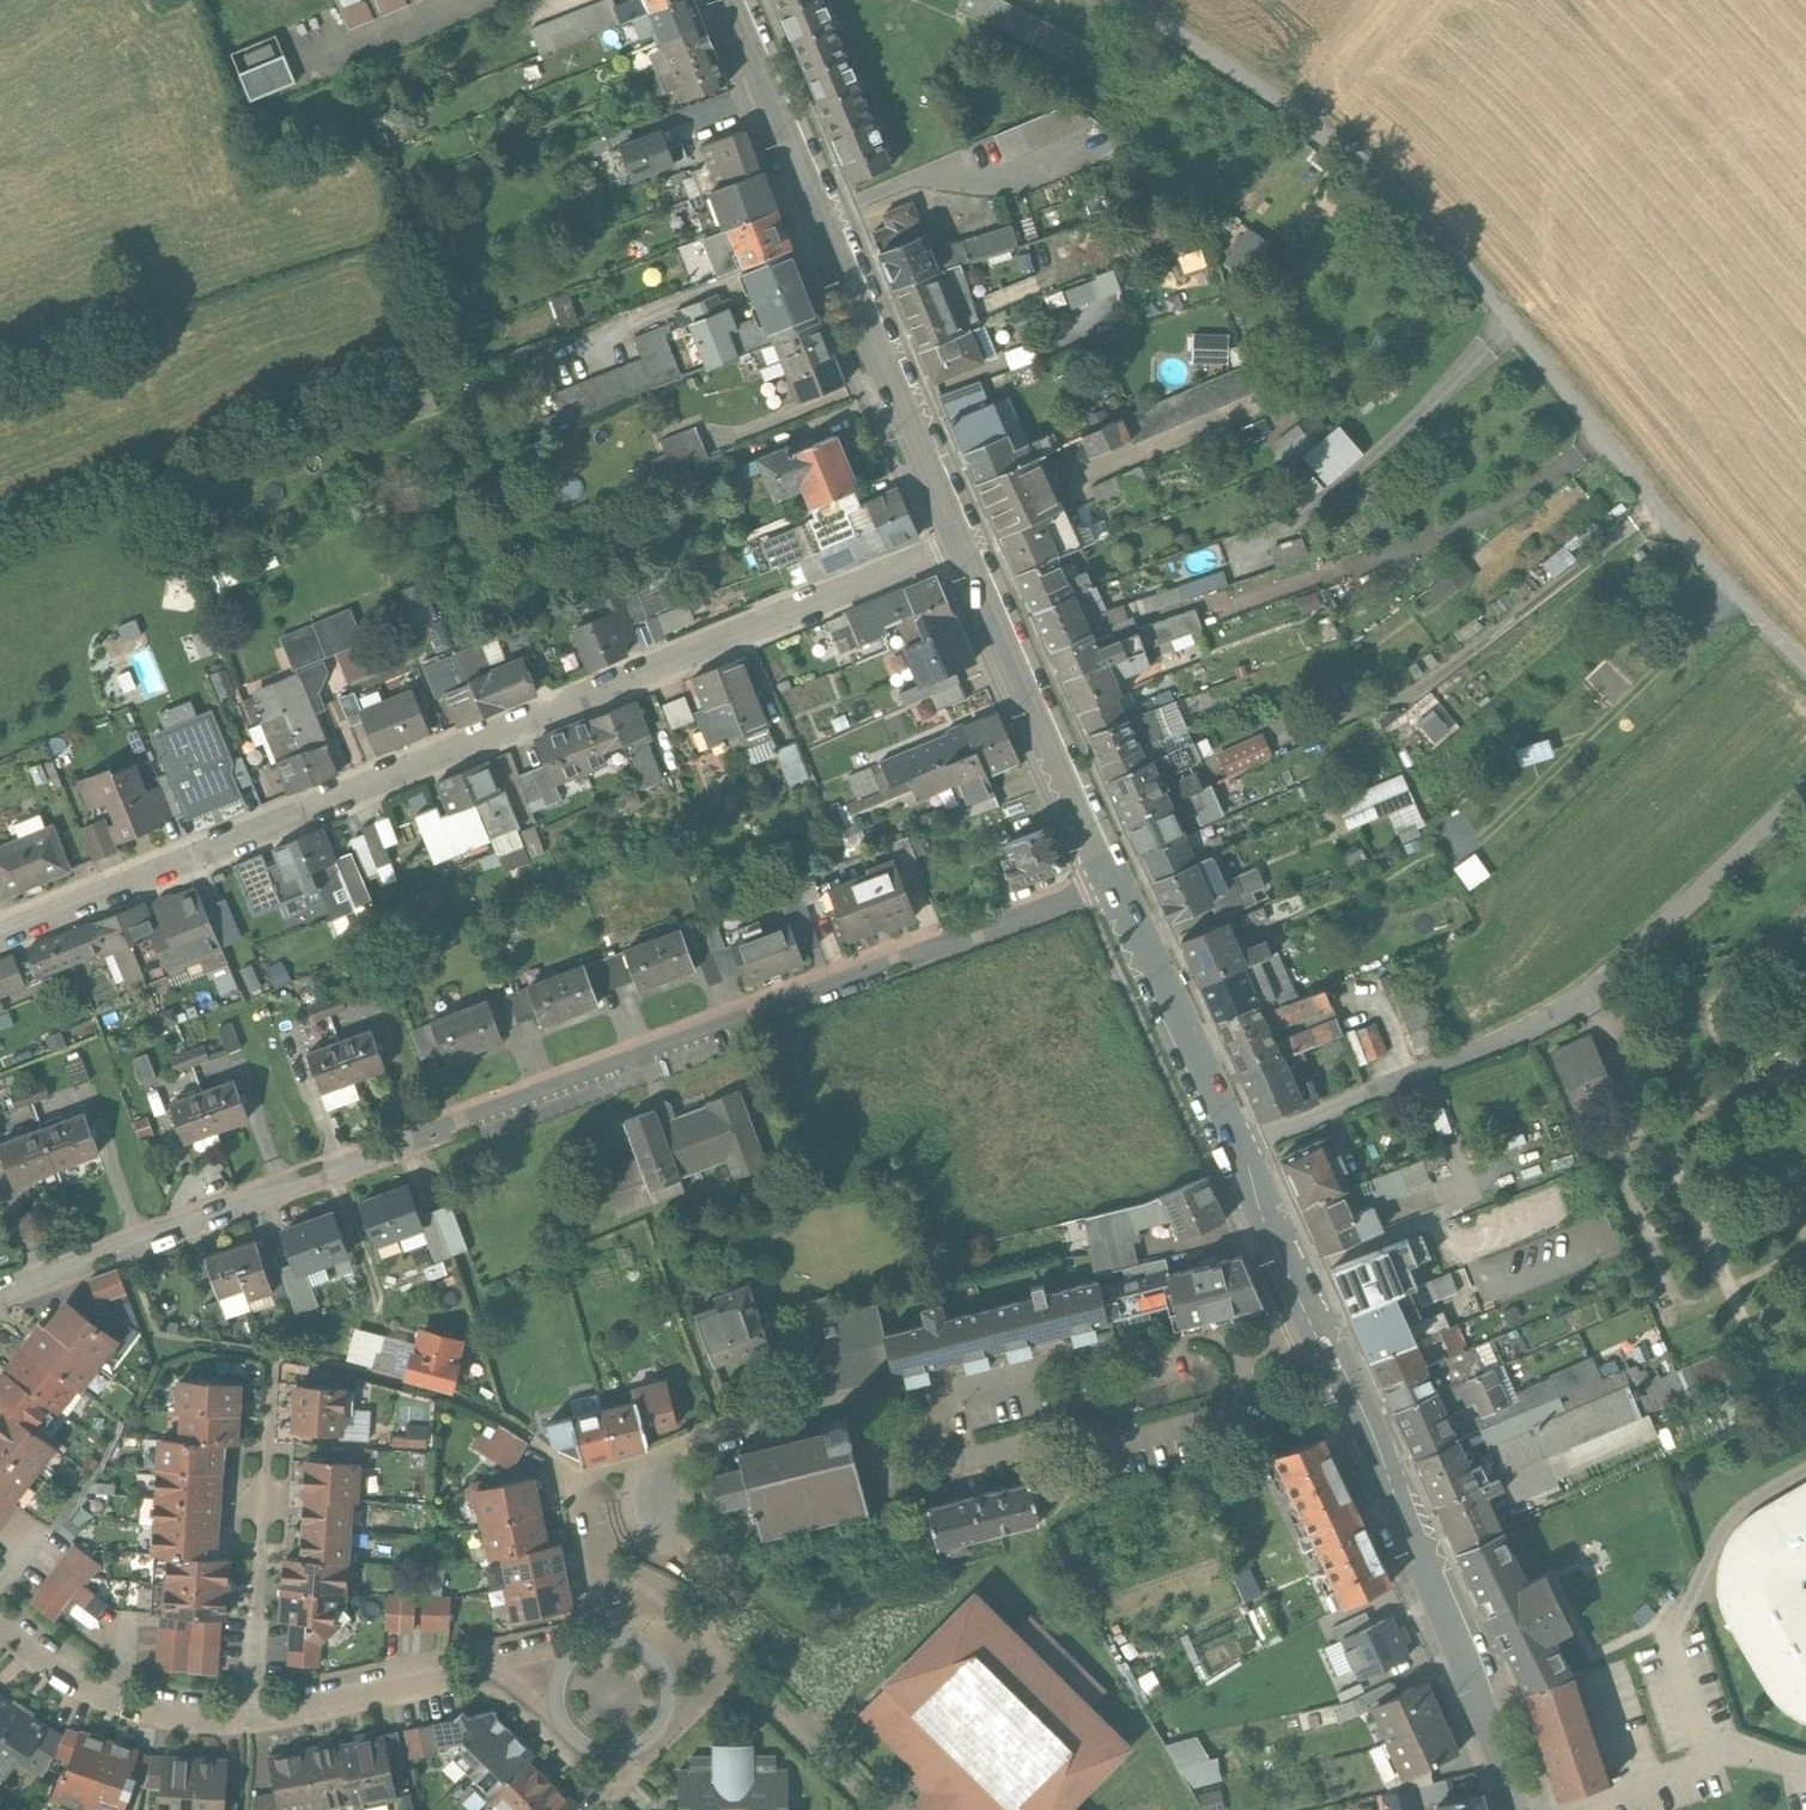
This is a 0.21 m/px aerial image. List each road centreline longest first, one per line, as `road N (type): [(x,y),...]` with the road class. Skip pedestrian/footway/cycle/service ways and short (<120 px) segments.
road 1 (residential): [(1106,878),(0,1299)]
road 2 (residential): [(0,931),(965,551)]
road 3 (residential): [(1805,654),(1633,467),(1413,201),(1244,70),(1130,0)]
road 4 (residential): [(1309,1321),(1262,1345),(1219,1419),(1097,1449),(1054,1438),(960,1461),(902,1438),(871,1416),(829,1405),(573,1478)]
road 5 (track): [(1805,790),(1658,937),(1563,1016),(1233,1153)]
road 6 (residential): [(965,551),(722,0)]
road 7 (residential): [(1519,1809),(1452,1636),(1309,1321)]
road 8 (residential): [(1309,1321),(1106,878)]
road 9 (residential): [(1106,878),(965,551)]
road 10 (residential): [(249,1717),(130,1706),(81,1687),(0,1622)]
road 11 (residential): [(249,1717),(265,1466)]
road 12 (residential): [(487,1667),(249,1717)]
road 13 (residential): [(570,1735),(595,1752),(624,1754),(651,1740),(668,1715),(669,1684),(656,1659),(622,1641),(603,1641)]
road 14 (residential): [(573,1478),(603,1641)]

